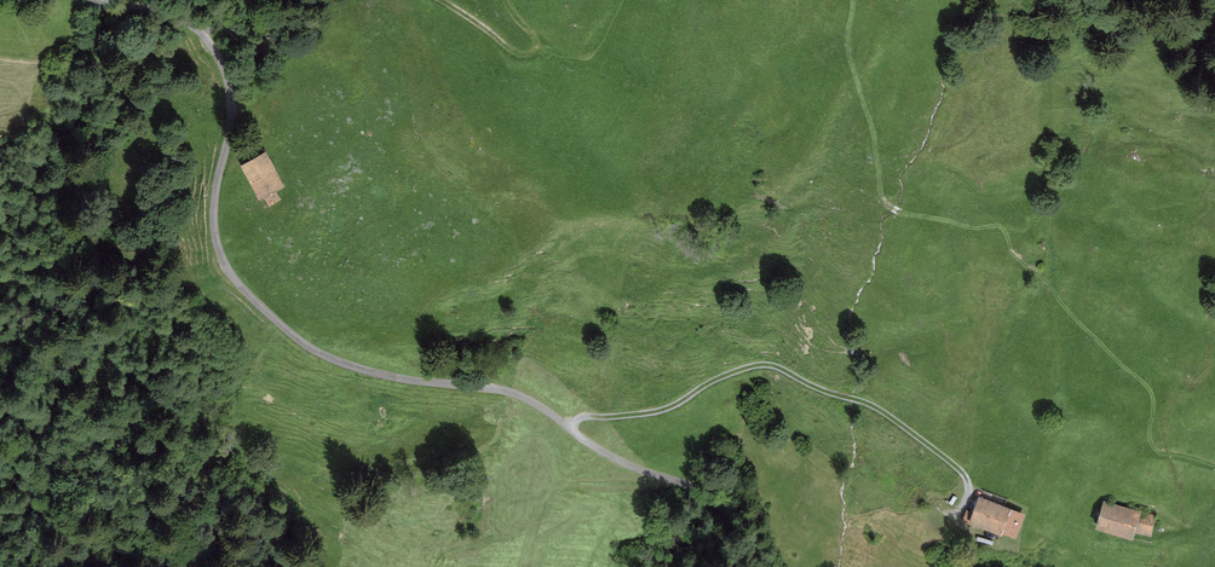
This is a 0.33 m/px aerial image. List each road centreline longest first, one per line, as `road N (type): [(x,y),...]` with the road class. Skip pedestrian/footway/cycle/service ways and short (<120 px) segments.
road 1 (track): [(107,0),(191,24),(219,57),(232,104),(214,199),(216,239),(248,294),(301,341),(352,366),(521,394),(618,460),(708,493),(767,566)]
road 2 (track): [(965,501),(969,485),(960,467),(898,420),(773,364),(710,380),(658,411),(583,416),(569,427)]
road 3 (track): [(440,0),(506,49),(530,53),(535,39),(504,0)]
road 4 (track): [(199,31),(216,26),(259,47),(262,31),(245,0)]

